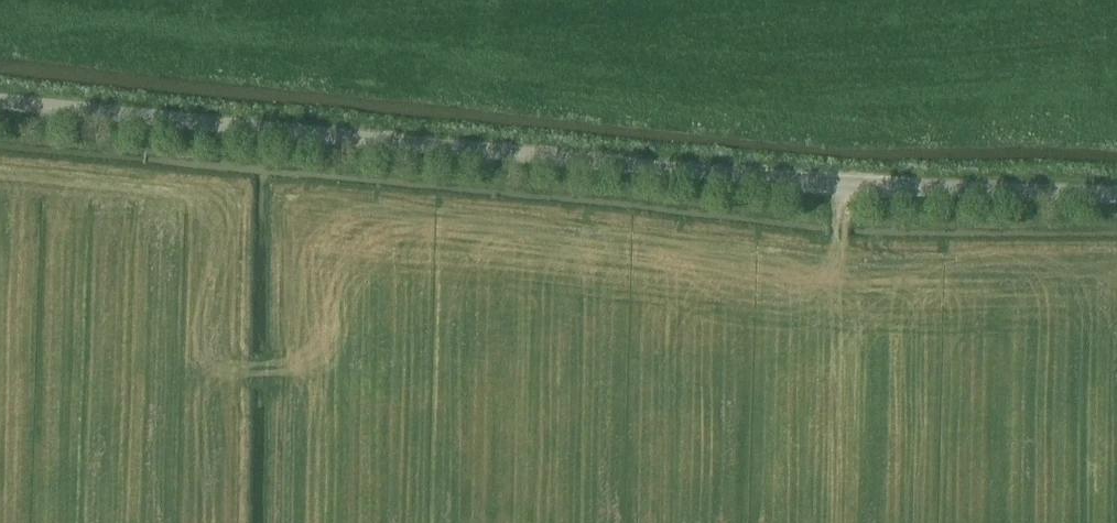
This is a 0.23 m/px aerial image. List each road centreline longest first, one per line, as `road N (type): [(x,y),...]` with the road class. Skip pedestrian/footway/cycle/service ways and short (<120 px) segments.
road 1 (unclassified): [(1116,193),(700,170),(0,98)]

